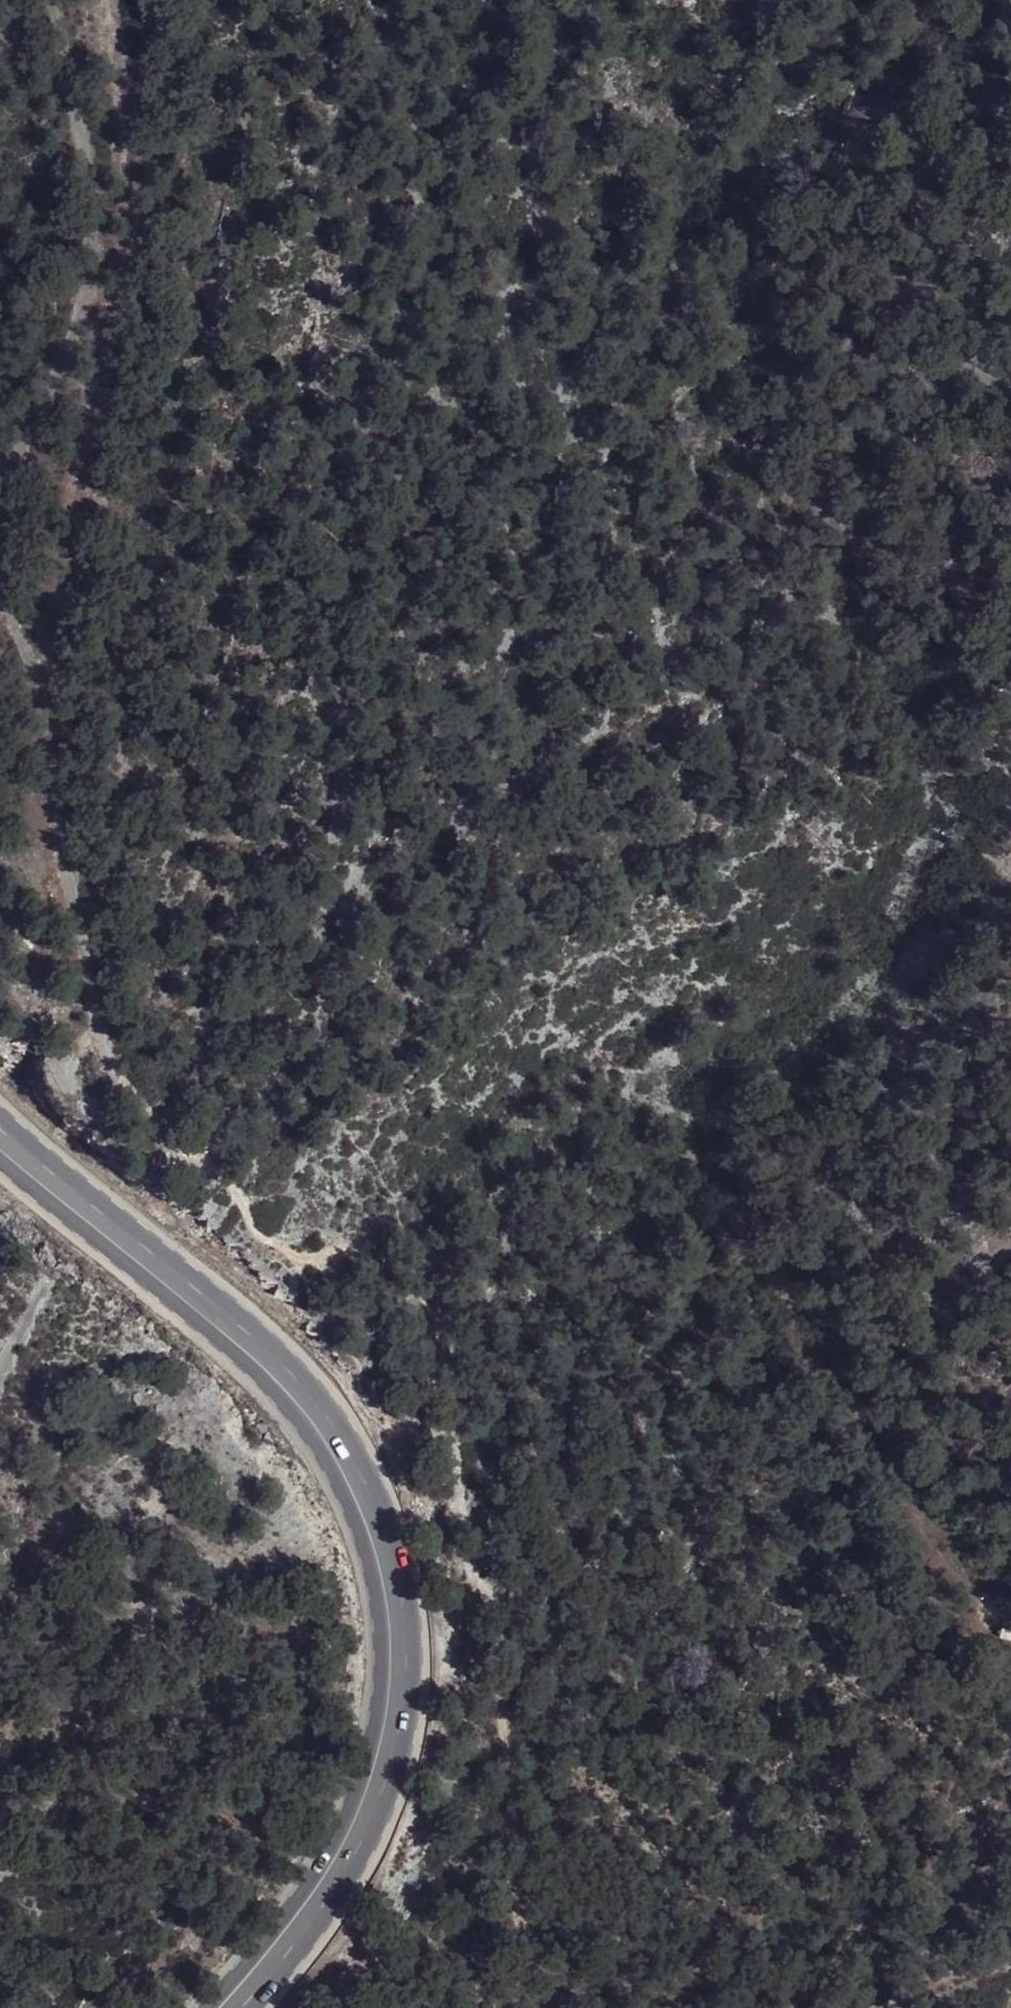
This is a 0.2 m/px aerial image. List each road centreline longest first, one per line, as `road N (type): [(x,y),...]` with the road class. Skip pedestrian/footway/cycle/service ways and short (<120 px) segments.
road 1 (secondary): [(216,2007),(347,1877),(394,1743),(399,1588),(345,1414),(238,1302),(0,1126)]
road 2 (track): [(16,623),(5,539),(27,426),(82,305),(99,143),(68,0)]

